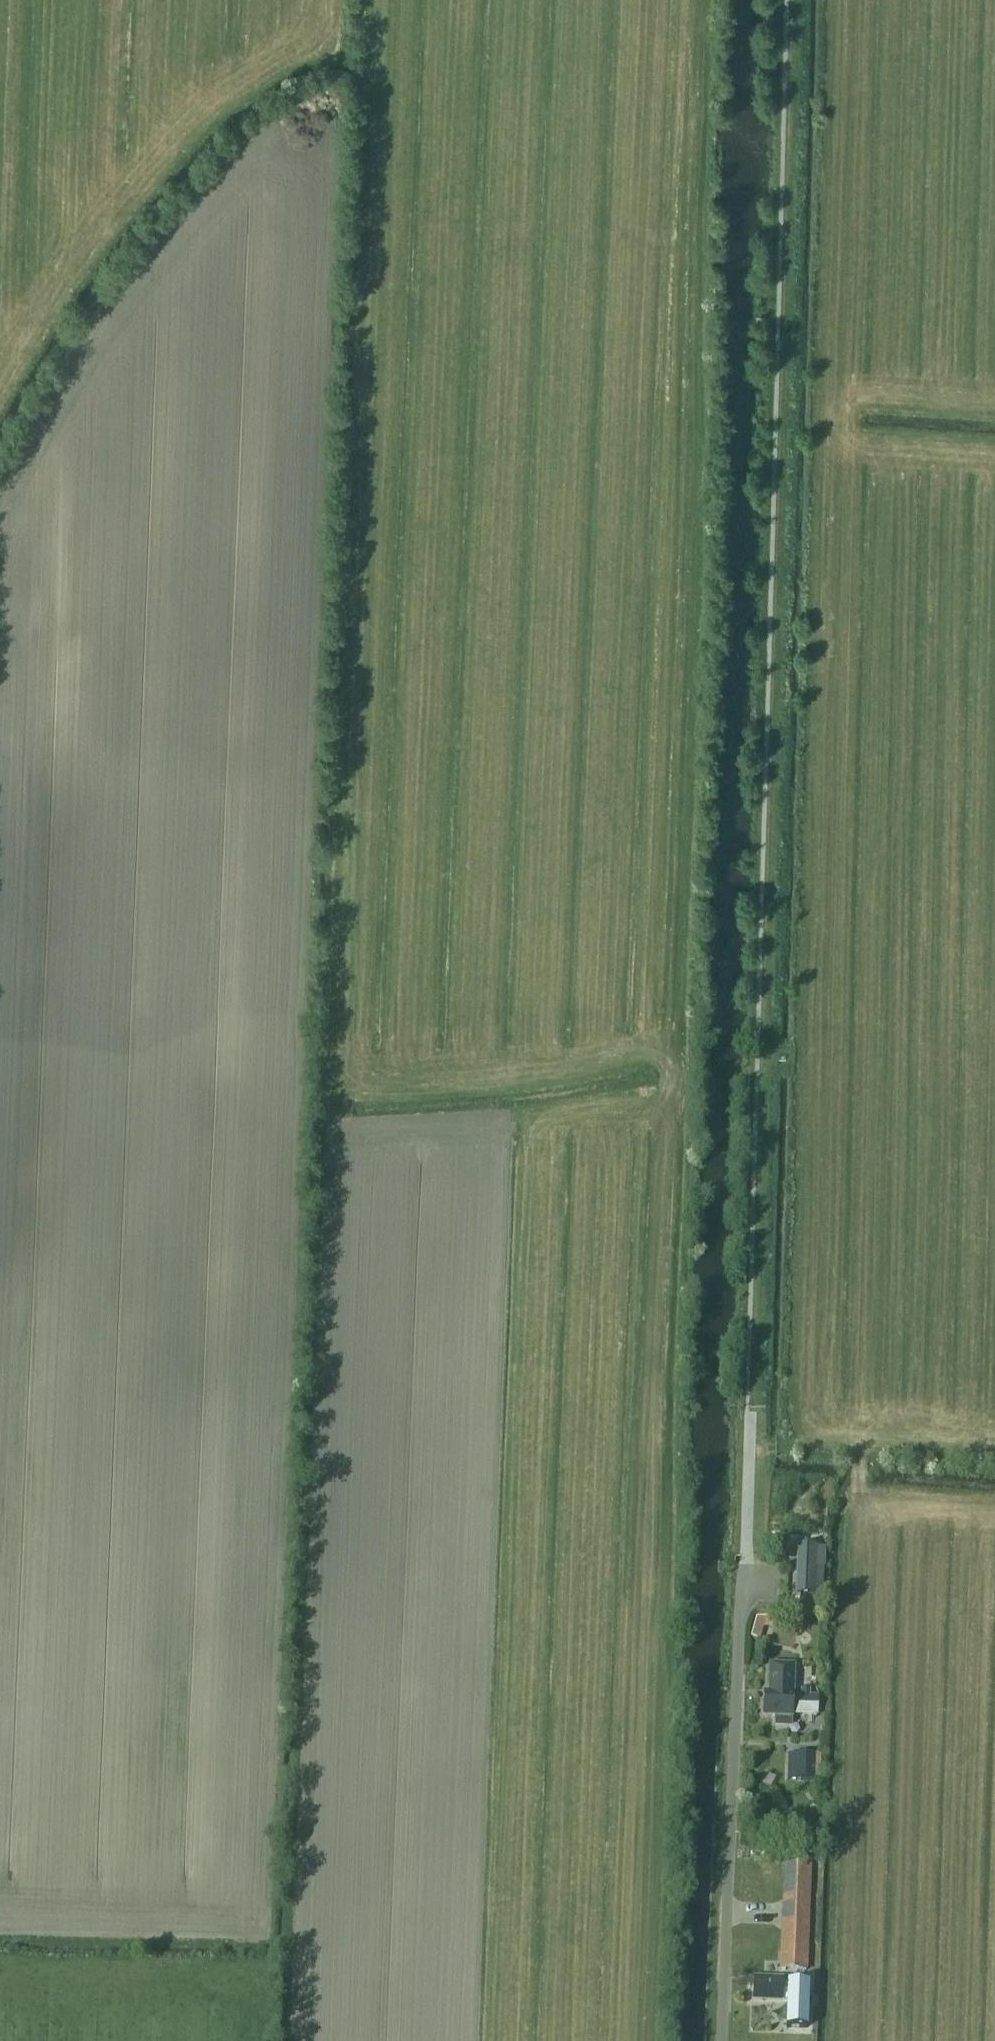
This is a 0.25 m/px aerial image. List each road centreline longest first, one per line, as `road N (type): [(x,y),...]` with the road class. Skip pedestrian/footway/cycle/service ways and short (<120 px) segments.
road 1 (unclassified): [(721,2040),(747,1564)]

